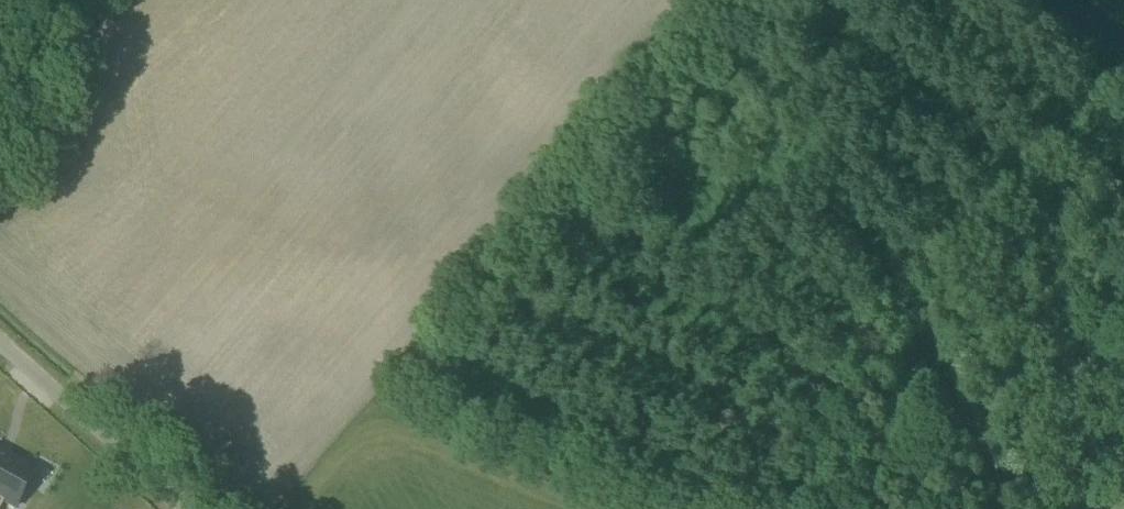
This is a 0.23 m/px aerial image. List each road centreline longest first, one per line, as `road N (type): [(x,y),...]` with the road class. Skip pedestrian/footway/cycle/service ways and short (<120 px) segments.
road 1 (unclassified): [(177,508),(0,360)]

